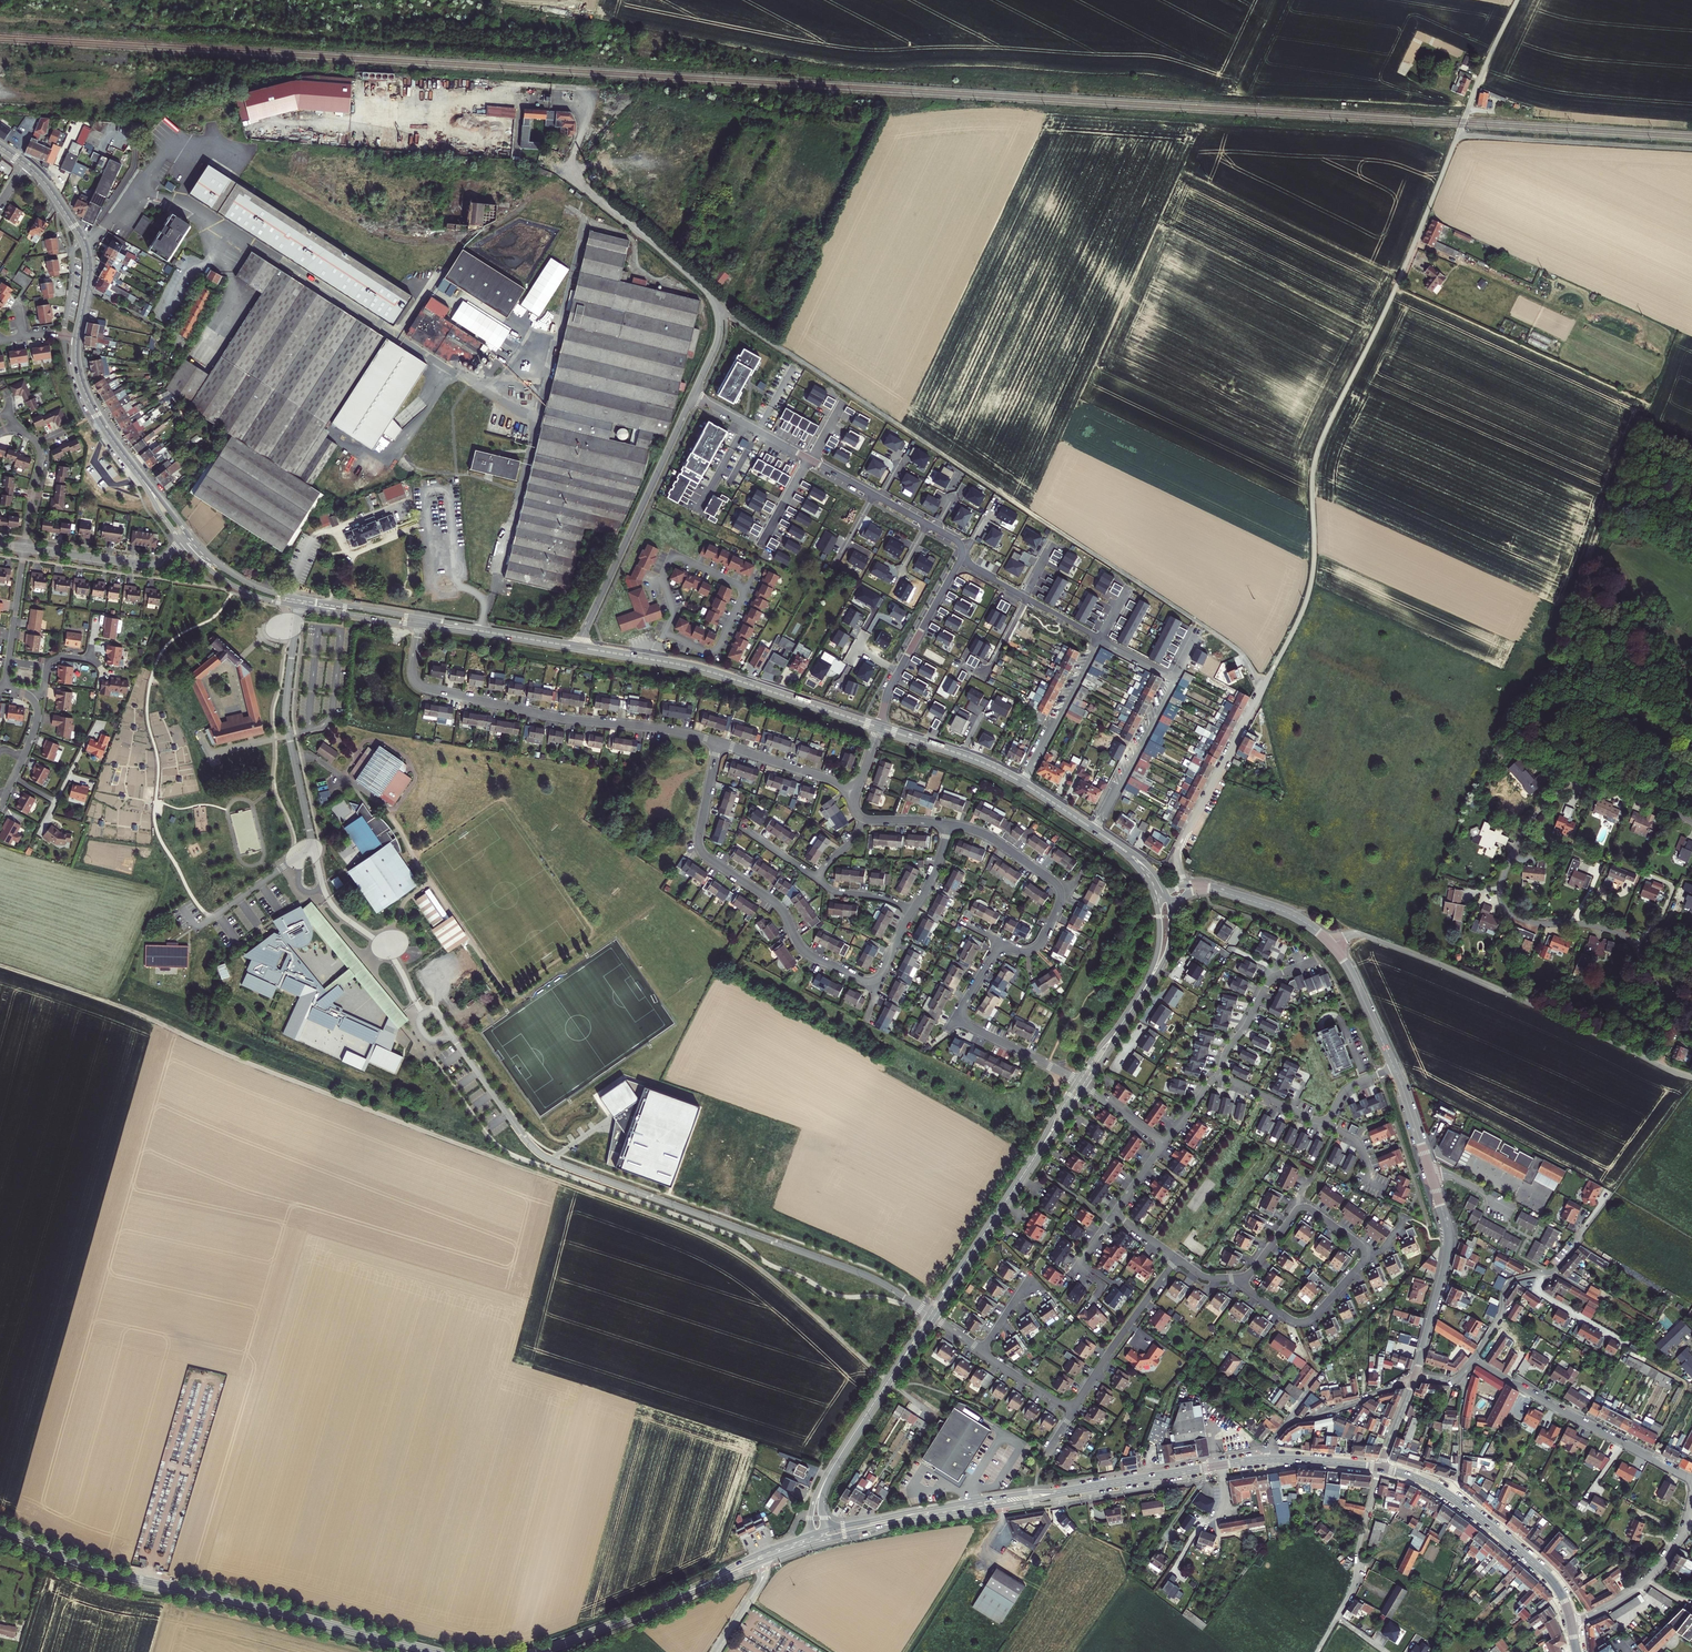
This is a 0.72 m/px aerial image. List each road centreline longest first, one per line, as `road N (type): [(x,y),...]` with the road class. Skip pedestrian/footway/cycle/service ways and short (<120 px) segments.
road 1 (track): [(887,1382),(764,1269),(710,1237),(0,966)]
road 2 (residential): [(1517,0),(1317,450),(1307,598),(1178,852),(1184,885)]
road 3 (track): [(716,306),(1238,650),(1261,692)]
road 4 (residential): [(928,1313),(855,1271),(545,1157),(450,1035)]
road 5 (primary): [(0,1527),(111,1573),(437,1651)]
road 6 (residential): [(1691,822),(1594,780),(1554,795),(1522,834),(1500,885),(1509,913),(1535,923),(1606,929),(1635,946)]
road 7 (residential): [(718,743),(700,847),(778,905),(804,950),(873,979),(912,911)]
road 8 (residential): [(1331,944),(1361,934),(1691,1077)]
road 9 (residential): [(588,96),(573,178),(716,306),(716,340),(692,396)]
road 10 (residential): [(420,626),(412,671),(424,687),(718,743)]
road 11 (residential): [(1415,1377),(1448,1231),(1394,1068)]
road 12 (tertiary): [(577,647),(698,668),(879,727)]
road 13 (residential): [(692,396),(577,647)]
road 14 (residential): [(1691,1479),(1474,1358)]
road 15 (primary): [(1068,1491),(826,1530)]
road 16 (primary): [(829,1539),(1068,1491)]
road 17 (residential): [(299,606),(286,713),(313,846)]
road 18 (track): [(1691,148),(1458,135)]
road 19 (residential): [(1474,1358),(1509,1282),(1554,1270),(1612,1193)]
road 20 (residential): [(1014,950),(992,957),(961,1009),(962,1022),(1077,1081)]
road 21 (primary): [(1068,1491),(1270,1459)]
road 22 (residential): [(1073,1410),(1176,1258)]
road 23 (residential): [(1571,1623),(1644,1581),(1679,1538),(1691,1499)]
road 24 (residential): [(1270,1459),(1285,1425),(1415,1377)]
road 25 (primary): [(1453,1499),(1548,1577),(1571,1623)]
road 26 (residential): [(1244,1280),(1302,1207),(1364,1255)]
road 27 (residential): [(1173,678),(1094,830)]
road 28 (residential): [(25,548),(150,564),(181,540)]
road 29 (residential): [(1364,1255),(1305,1321),(1287,1317),(1244,1280)]
road 30 (residential): [(1024,784),(1099,639)]
road 31 (track): [(975,1510),(972,1535),(907,1651)]
road 32 (tertiary): [(77,338),(88,400),(141,478)]
road 33 (residential): [(1220,1075),(1269,980),(1314,960)]
road 34 (tertiary): [(879,727),(1024,784)]
road 35 (residential): [(718,743),(857,789)]
road 36 (tertiary): [(25,164),(84,244),(86,288)]
road 37 (primary): [(537,1651),(668,1600)]
road 38 (residential): [(1394,1068),(1331,944)]
road 39 (tertiary): [(181,540),(233,586),(299,606)]
road 40 (residential): [(1331,944),(1288,913),(1208,888)]
road 41 (residential): [(965,553),(899,671)]
road 42 (tertiary): [(300,598),(231,574),(188,534)]
road 43 (residential): [(951,825),(994,840),(1060,893)]
road 44 (residential): [(1453,1499),(1462,1375)]
road 45 (tertiary): [(299,606),(420,626)]
road 46 (tertiary): [(421,618),(300,598)]

